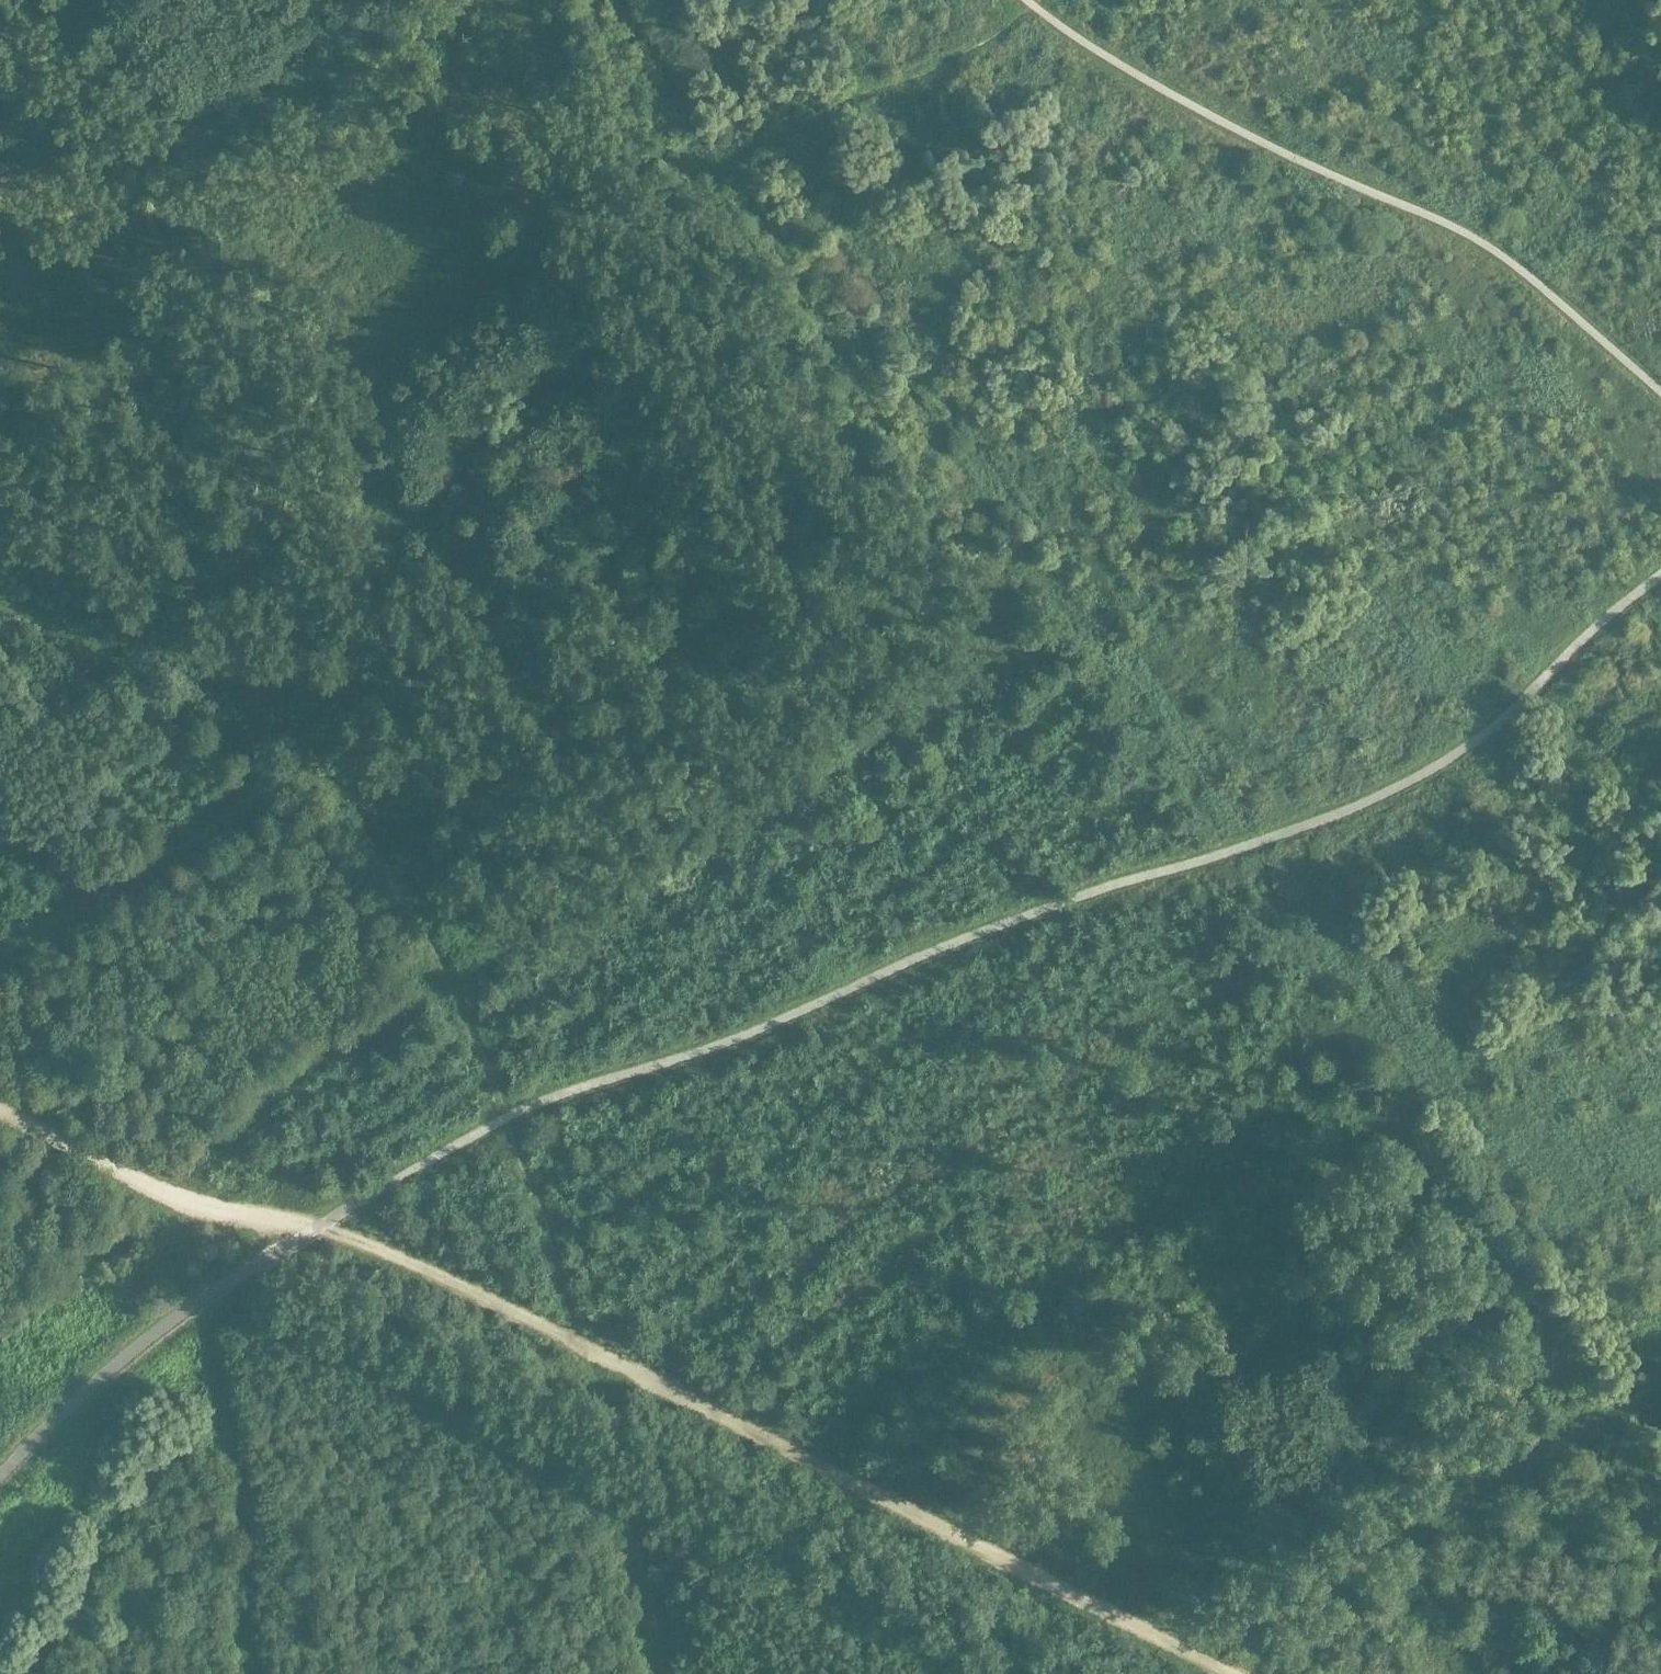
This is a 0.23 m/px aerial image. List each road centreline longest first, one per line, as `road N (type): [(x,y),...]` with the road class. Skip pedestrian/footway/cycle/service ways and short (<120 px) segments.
road 1 (track): [(1235,1673),(710,1406),(589,1353),(538,1319),(328,1230),(281,1229),(156,1189)]

